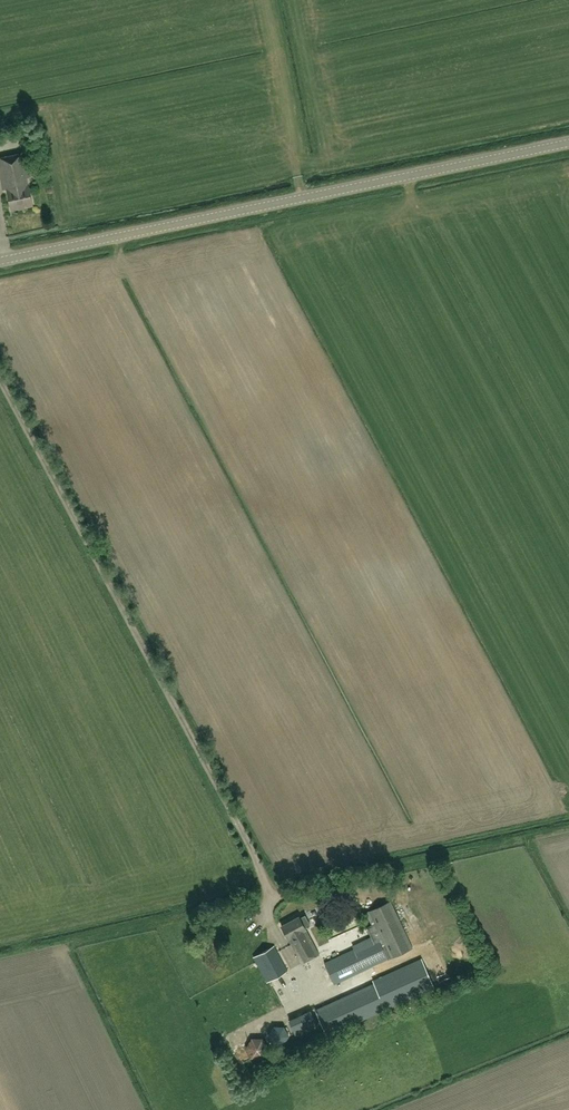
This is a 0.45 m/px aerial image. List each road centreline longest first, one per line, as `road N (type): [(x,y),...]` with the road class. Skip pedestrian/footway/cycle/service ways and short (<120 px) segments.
road 1 (tertiary): [(0,260),(568,144)]
road 2 (track): [(265,0),(302,198)]

